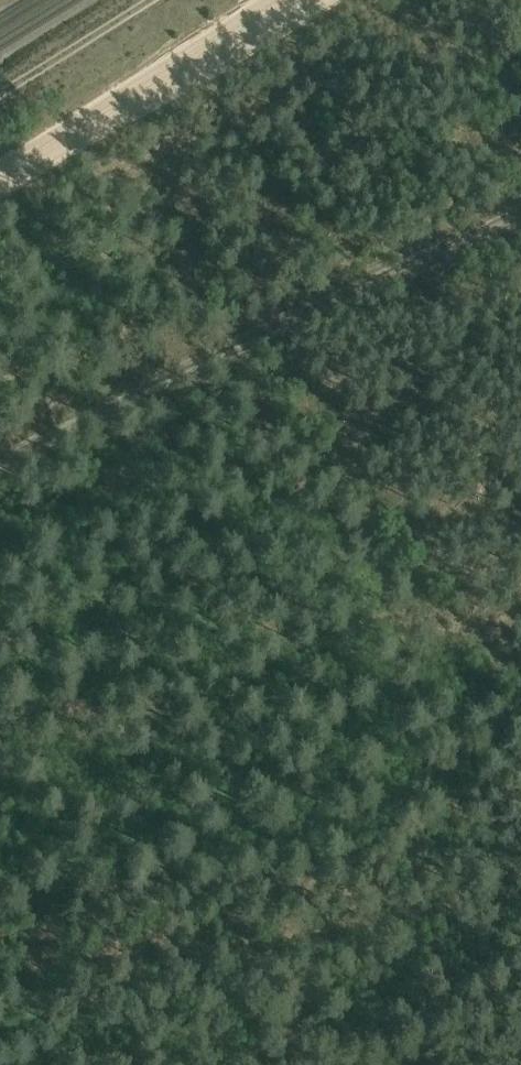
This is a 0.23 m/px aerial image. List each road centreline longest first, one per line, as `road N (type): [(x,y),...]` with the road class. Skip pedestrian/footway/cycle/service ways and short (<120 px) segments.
road 1 (track): [(0,94),(149,0)]

